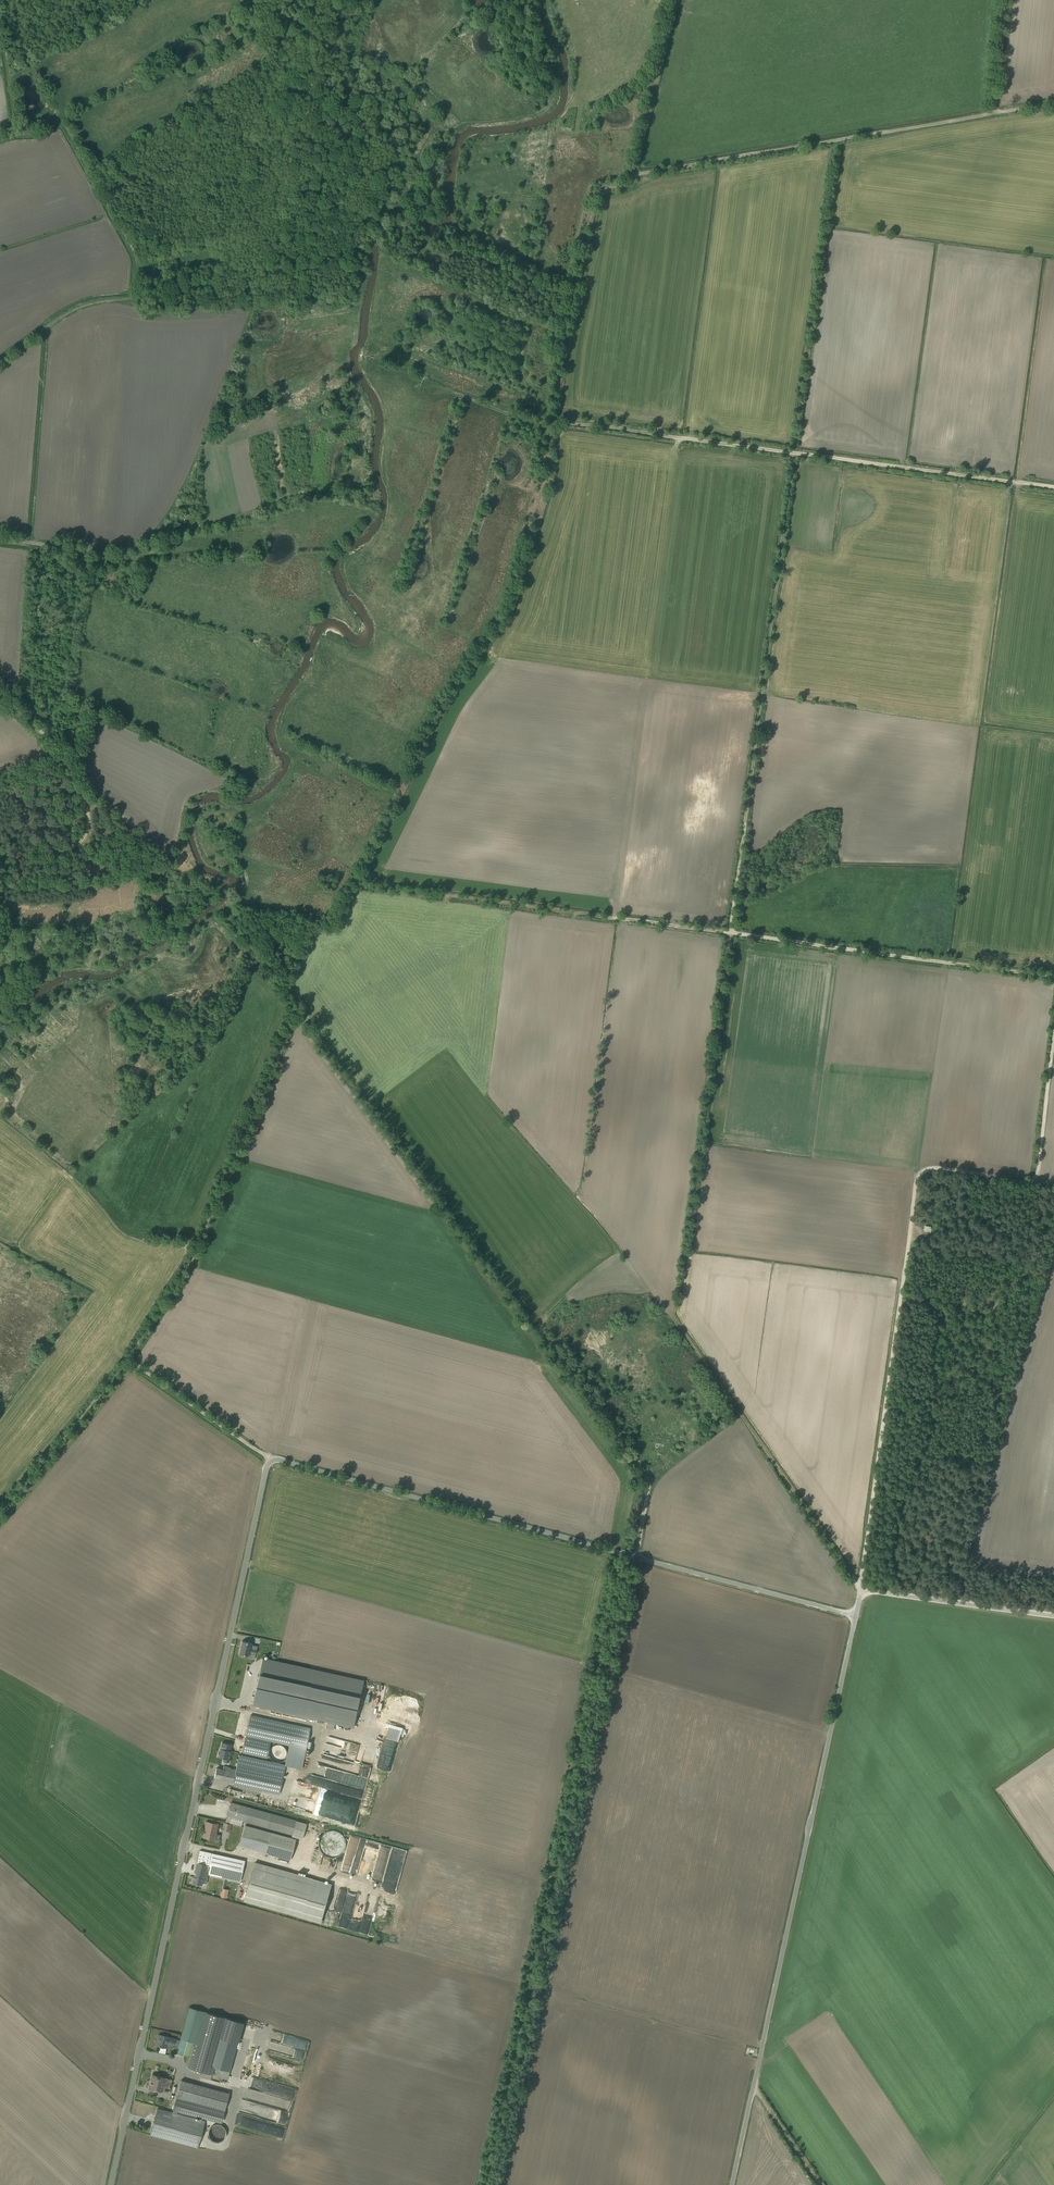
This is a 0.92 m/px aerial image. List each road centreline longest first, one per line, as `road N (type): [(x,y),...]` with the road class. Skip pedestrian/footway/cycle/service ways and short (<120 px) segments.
road 1 (unclassified): [(111,2184),(267,1464),(283,1461),(636,1556)]
road 2 (track): [(1053,1036),(1033,1180),(926,1168),(916,1177),(862,1591)]
road 3 (track): [(993,114),(635,173),(602,191),(564,324),(557,421)]
road 4 (unclassified): [(855,1616),(732,2184)]
road 5 (track): [(794,453),(728,933)]
road 6 (track): [(306,1020),(282,1041),(197,1241),(128,1358)]
road 7 (track): [(728,933),(356,883)]
road 8 (track): [(421,159),(431,188),(425,203),(382,218),(354,256),(268,276),(220,302),(135,299)]
road 9 (track): [(900,1293),(934,1307),(940,1329),(931,1349),(930,1429),(897,1520),(889,1594)]
road 10 (track): [(1053,977),(728,933)]
road 11 (track): [(0,876),(66,853),(85,834),(87,812),(55,747),(0,694)]
road 12 (track): [(794,453),(1053,488)]
road 13 (track): [(557,421),(794,453)]
road 14 (track): [(649,1484),(550,1342),(543,1320),(569,1297)]
road 15 (unclassified): [(636,1556),(855,1616)]
road 16 (unclassified): [(1053,1616),(870,1591),(862,1591),(855,1616)]
road 17 (track): [(128,1358),(0,1511)]
road 18 (track): [(271,1461),(128,1358)]
road 19 (track): [(135,299),(75,309),(0,361)]

